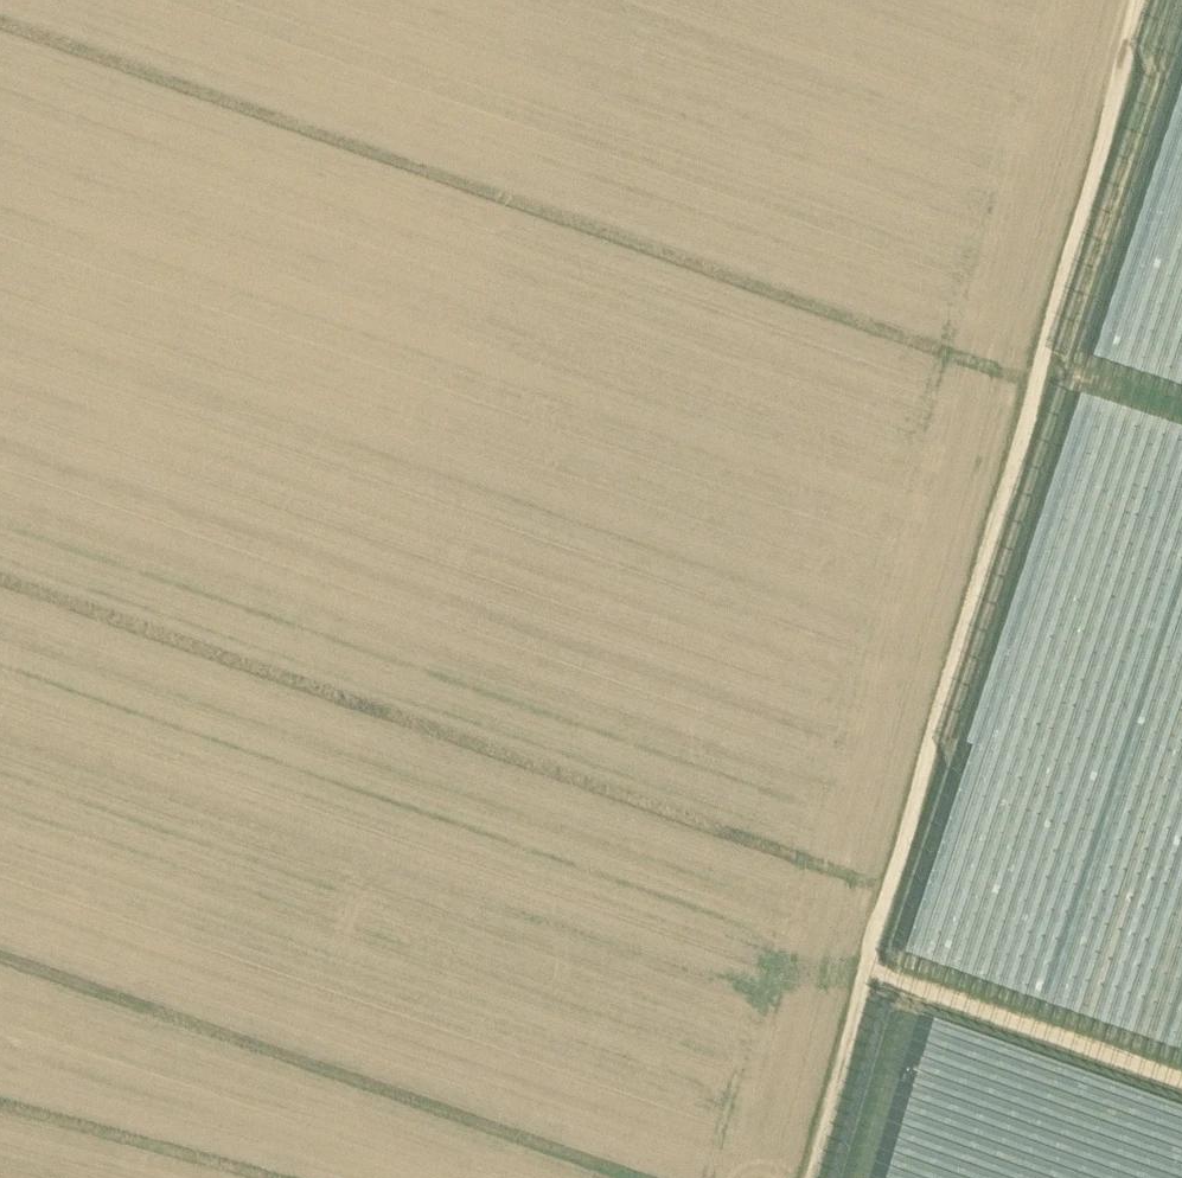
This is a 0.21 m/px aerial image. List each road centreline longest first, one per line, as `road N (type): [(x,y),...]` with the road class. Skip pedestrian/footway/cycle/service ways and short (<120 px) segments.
road 1 (track): [(1140,0),(805,1177)]

